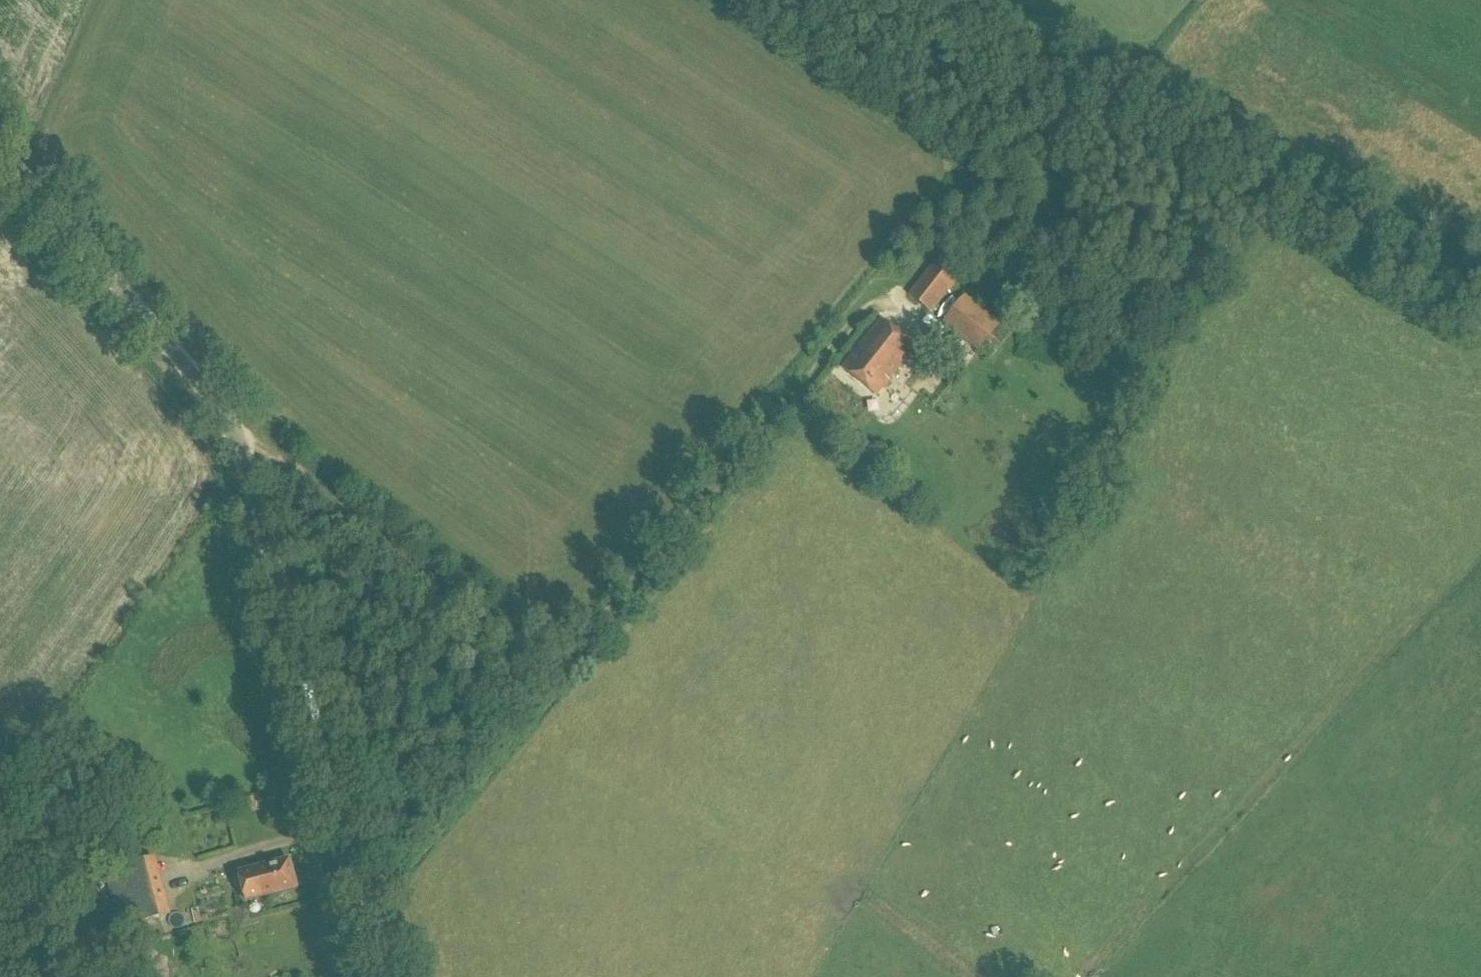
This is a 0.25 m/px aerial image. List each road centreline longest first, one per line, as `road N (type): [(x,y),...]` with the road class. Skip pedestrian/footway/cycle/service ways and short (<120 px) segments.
road 1 (unclassified): [(388,976),(234,441),(216,404),(0,162)]
road 2 (track): [(234,441),(267,446),(552,667),(787,401)]

